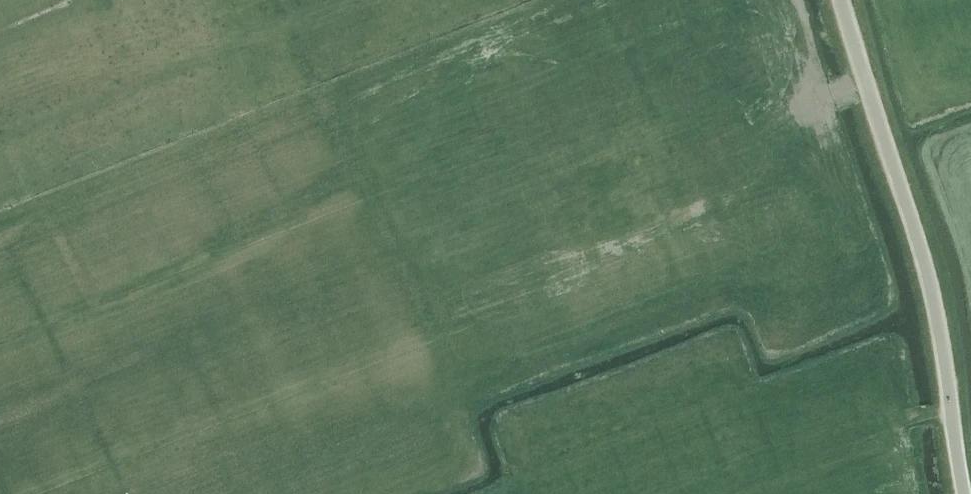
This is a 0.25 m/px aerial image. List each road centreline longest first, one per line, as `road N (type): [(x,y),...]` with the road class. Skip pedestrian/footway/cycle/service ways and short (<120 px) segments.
road 1 (unclassified): [(964,493),(934,300),(843,0)]

